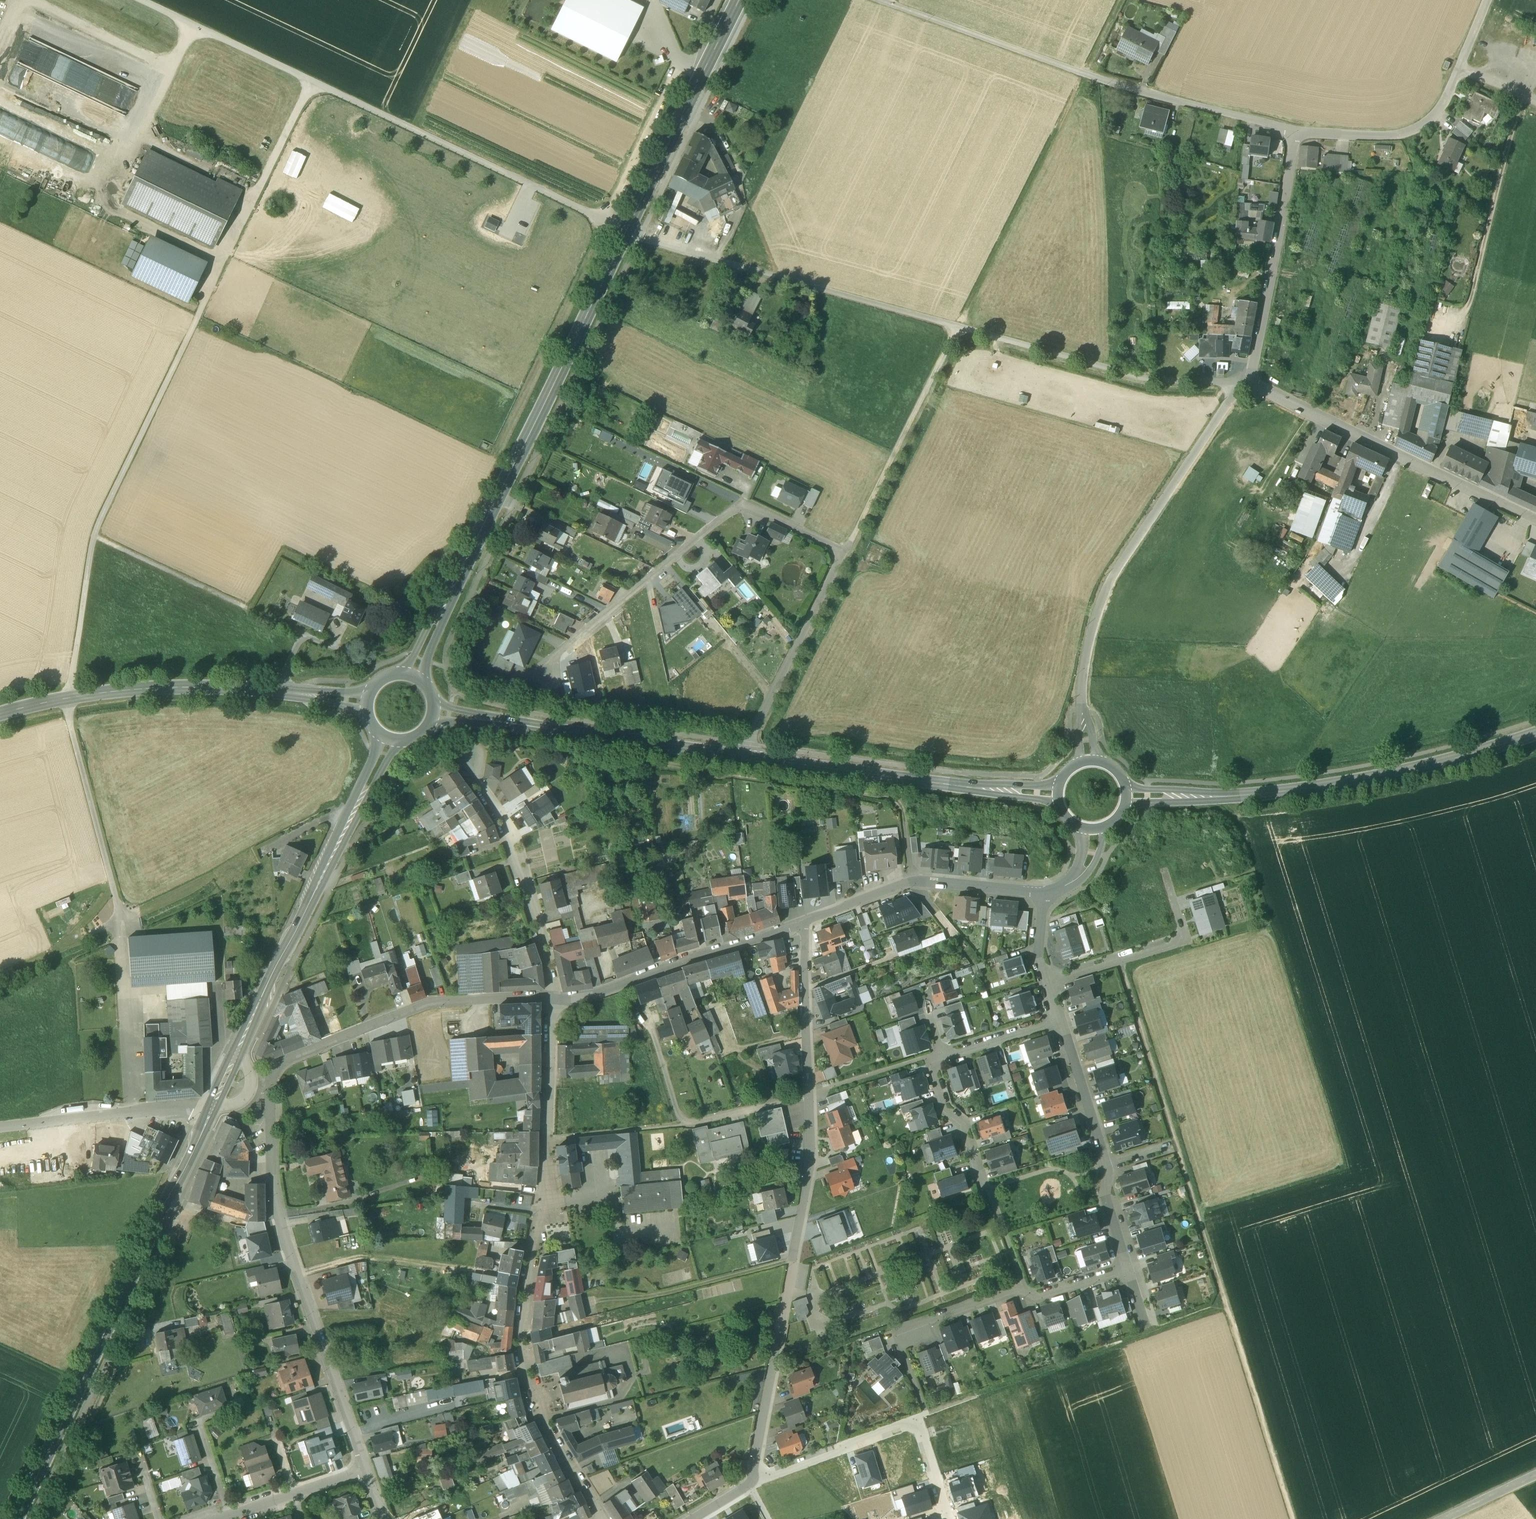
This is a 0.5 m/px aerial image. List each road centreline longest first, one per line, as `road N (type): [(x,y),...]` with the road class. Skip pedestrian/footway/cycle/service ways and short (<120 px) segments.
road 1 (track): [(314,80),(96,538),(69,699),(121,913),(131,1114)]
road 2 (primary): [(410,676),(741,0)]
road 3 (residential): [(553,1000),(425,1007),(296,1057),(268,1083),(274,1185),(286,1241),(366,1471)]
road 4 (track): [(844,552),(1132,0)]
road 5 (residential): [(747,757),(844,552),(743,505),(545,666),(540,680)]
road 6 (track): [(1118,962),(1293,1518)]
road 7 (residential): [(803,925),(810,1164),(752,1480)]
road 8 (residential): [(603,1518),(534,1397),(524,1355),(553,1000)]
road 9 (track): [(1244,385),(1155,386),(777,279)]
road 10 (primary): [(15,1518),(210,1112)]
road 11 (residential): [(1297,138),(1093,79),(877,0)]
road 12 (track): [(679,61),(494,454)]
road 13 (residential): [(1087,762),(1084,663),(1107,590),(1244,385)]
road 14 (tertiary): [(1535,737),(1330,785),(1125,800)]
road 15 (tertiary): [(0,716),(168,688),(368,704)]
road 16 (primary): [(237,1054),(391,740)]
road 17 (track): [(914,1418),(1224,1304)]
road 18 (residential): [(1126,1270),(1038,1297),(1020,1289),(898,1336),(926,1413)]
road 19 (residential): [(1244,385),(1535,524)]
road 20 (track): [(914,882),(901,810),(889,797),(664,767)]
road 21 (tertiary): [(747,757),(434,712)]
road 22 (tertiary): [(1059,796),(747,757)]
road 23 (track): [(96,538),(332,647),(342,624)]
road 24 (residential): [(752,1480),(914,1418),(947,1518)]
road 25 (residential): [(1490,2),(1435,121),(1374,141),(1297,138)]
road 26 (residential): [(803,925),(593,997),(553,1000)]
road 27 (residential): [(553,1000),(508,834),(474,780),(470,756)]
road 28 (residential): [(1059,1023),(1107,1167),(1105,1200),(1126,1270)]
road 29 (residential): [(1244,385),(1297,138)]
road 30 (track): [(1471,351),(1528,108)]
road 31 (residential): [(1165,873),(1185,942),(1046,986)]
road 32 (unclassified): [(0,1128),(210,1112)]
road 33 (track): [(114,214),(200,28)]
road 34 (residential): [(943,1055),(927,1060),(987,1189)]
road 35 (track): [(1401,458),(1343,582)]
road 36 (residential): [(1043,895),(914,882)]
road 37 (residential): [(1059,1023),(943,1055)]

